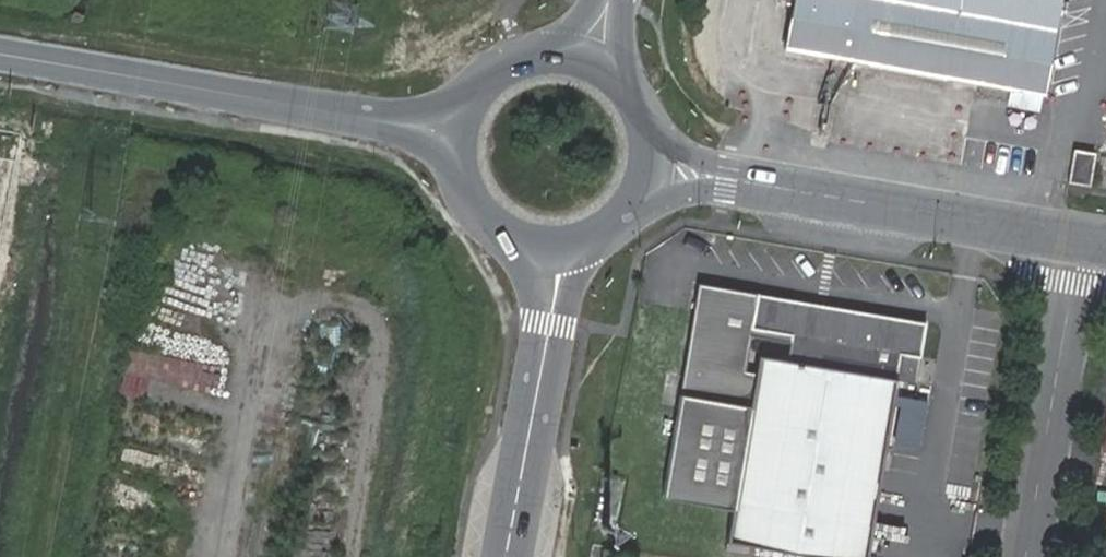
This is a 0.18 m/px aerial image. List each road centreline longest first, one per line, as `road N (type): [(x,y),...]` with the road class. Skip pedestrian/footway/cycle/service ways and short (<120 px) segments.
road 1 (secondary): [(0,56),(459,133)]
road 2 (unclassified): [(728,179),(1079,238)]
road 3 (unclassified): [(1079,238),(1025,556)]
road 4 (secondary): [(551,323),(505,556)]
road 5 (secondary): [(545,54),(489,80),(459,133)]
road 6 (secondary): [(459,133),(461,182),(471,204),(506,238)]

